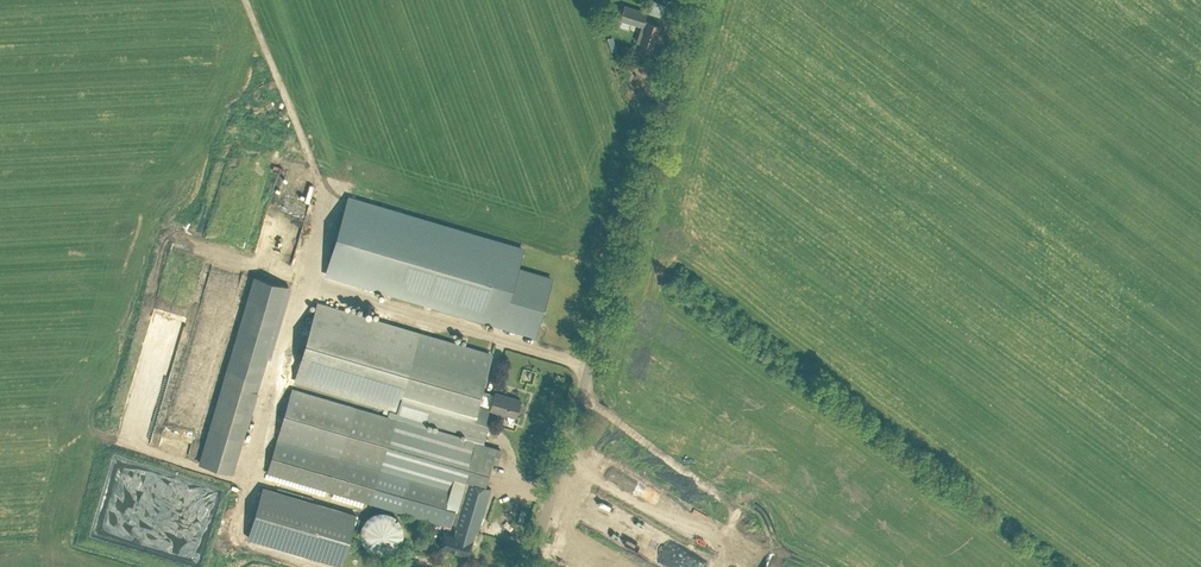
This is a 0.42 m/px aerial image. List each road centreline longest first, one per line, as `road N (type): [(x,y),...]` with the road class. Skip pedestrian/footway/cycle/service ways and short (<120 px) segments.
road 1 (tertiary): [(531,566),(697,0)]
road 2 (track): [(305,285),(327,201),(246,0)]

